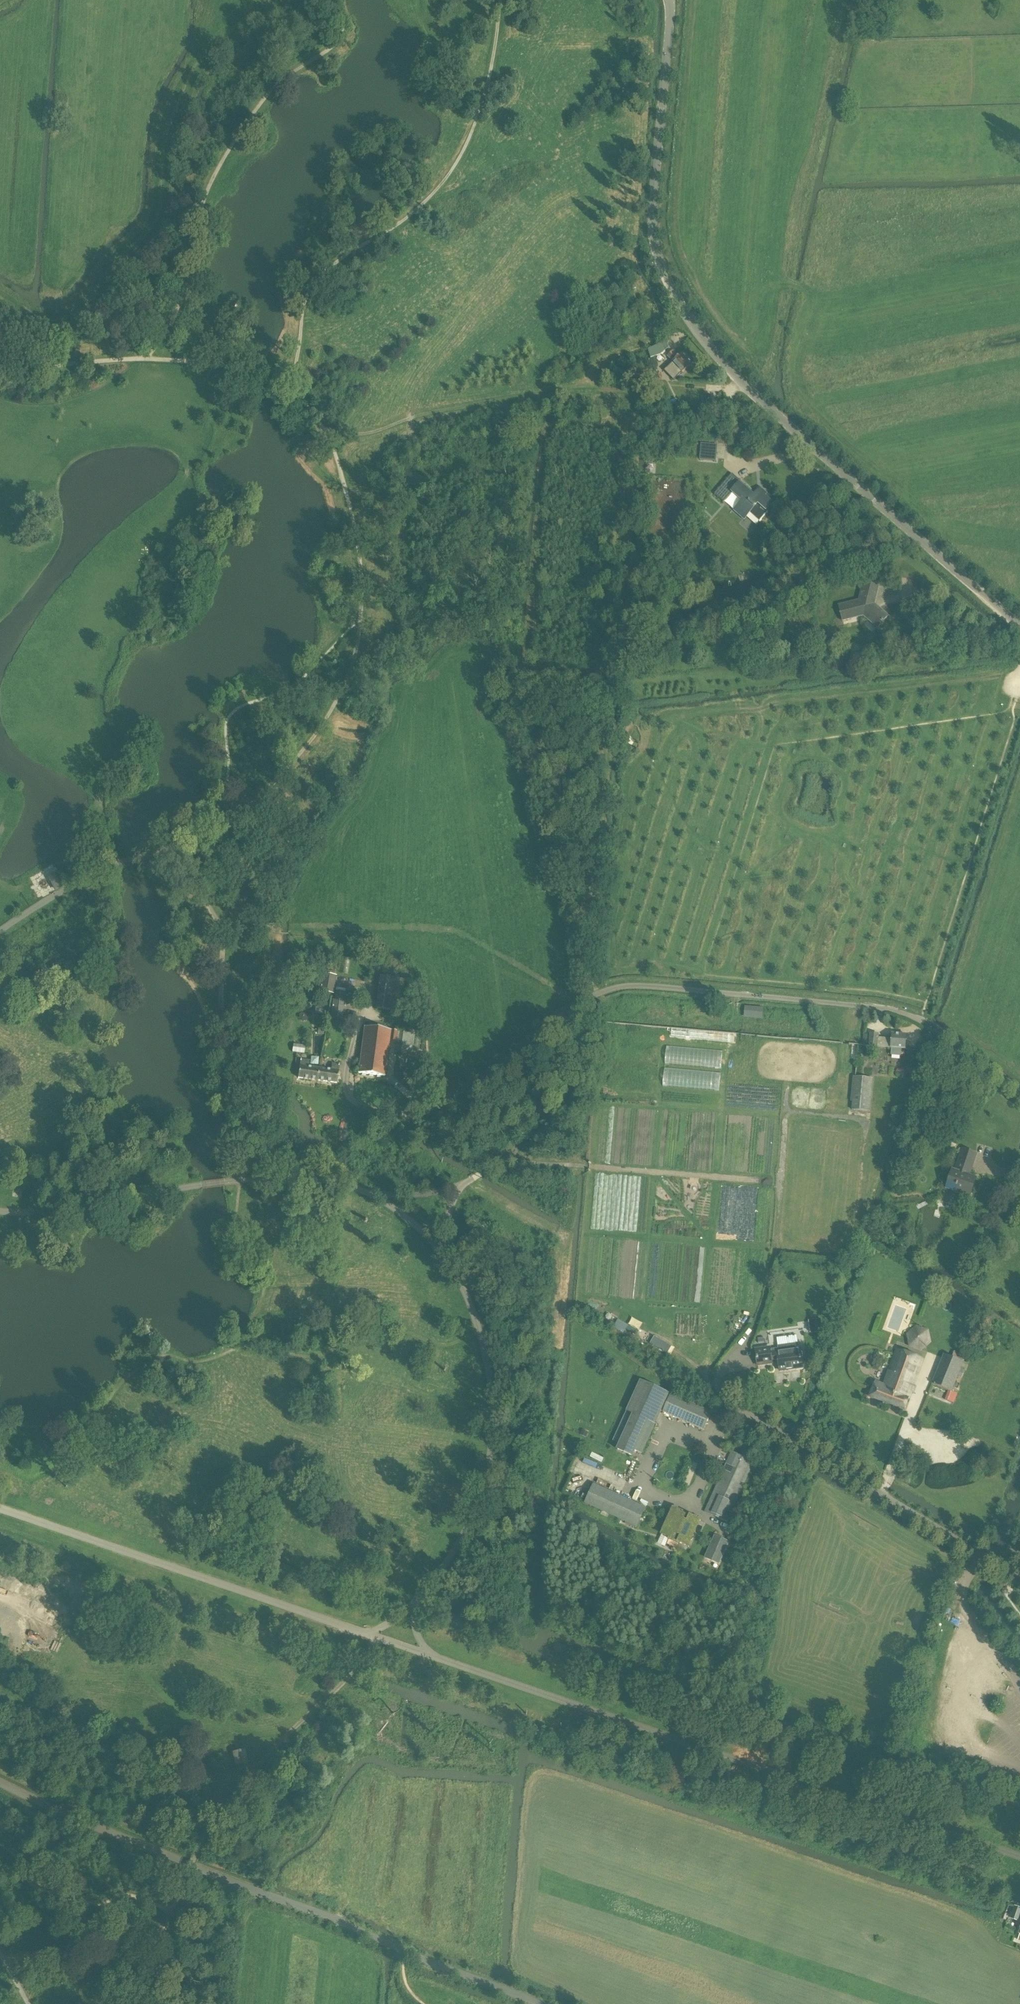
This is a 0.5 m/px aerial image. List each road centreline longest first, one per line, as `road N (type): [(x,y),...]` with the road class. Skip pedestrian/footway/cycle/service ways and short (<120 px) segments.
road 1 (tertiary): [(1019,627),(747,389),(668,289),(652,245),(650,189),(668,0)]
road 2 (track): [(0,933),(114,864),(167,849),(264,792),(341,691),(358,636),(360,553),(327,432),(291,383)]
road 3 (track): [(587,1001),(635,391)]
road 4 (track): [(499,0),(488,81),(455,166),(416,212),(316,280),(303,304),(291,383)]
road 5 (track): [(324,429),(356,434),(427,413),(571,390),(746,388)]
road 6 (track): [(143,359),(183,297),(201,211),(221,162),(279,81),(337,43),(337,0)]
road 7 (track): [(264,792),(222,930),(221,1029),(260,1118),(312,1176)]
road 8 (track): [(662,718),(1019,673)]
road 9 (residential): [(1009,1566),(731,1405)]
road 10 (track): [(787,1112),(775,1253),(754,1330)]
road 11 (track): [(291,383),(143,359)]
road 12 (track): [(143,359),(39,368),(0,389)]
road 13 (residential): [(1019,1094),(922,1021)]

